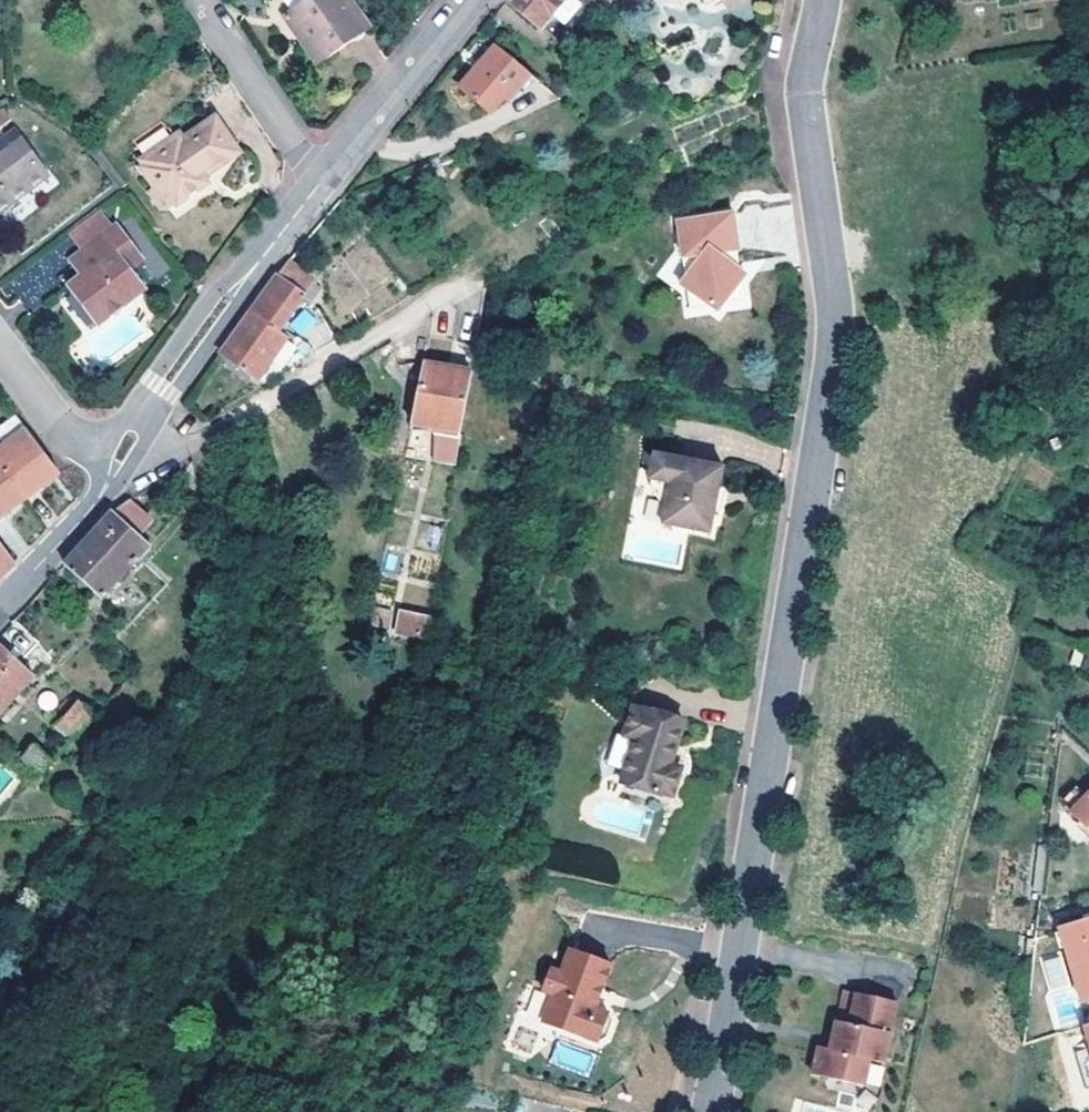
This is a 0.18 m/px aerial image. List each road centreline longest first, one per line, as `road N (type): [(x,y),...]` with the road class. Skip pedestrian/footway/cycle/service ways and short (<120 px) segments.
road 1 (residential): [(820,0),(805,98),(837,330),(710,1111)]
road 2 (track): [(482,272),(230,422)]
road 3 (tertiary): [(318,185),(469,0)]
road 4 (residential): [(318,185),(197,0)]
road 5 (residential): [(108,477),(0,345)]
road 6 (tertiary): [(0,604),(90,509),(108,477)]
road 7 (tertiary): [(258,260),(215,293),(164,362),(161,387)]
road 8 (tertiary): [(161,387),(186,374),(258,260)]

